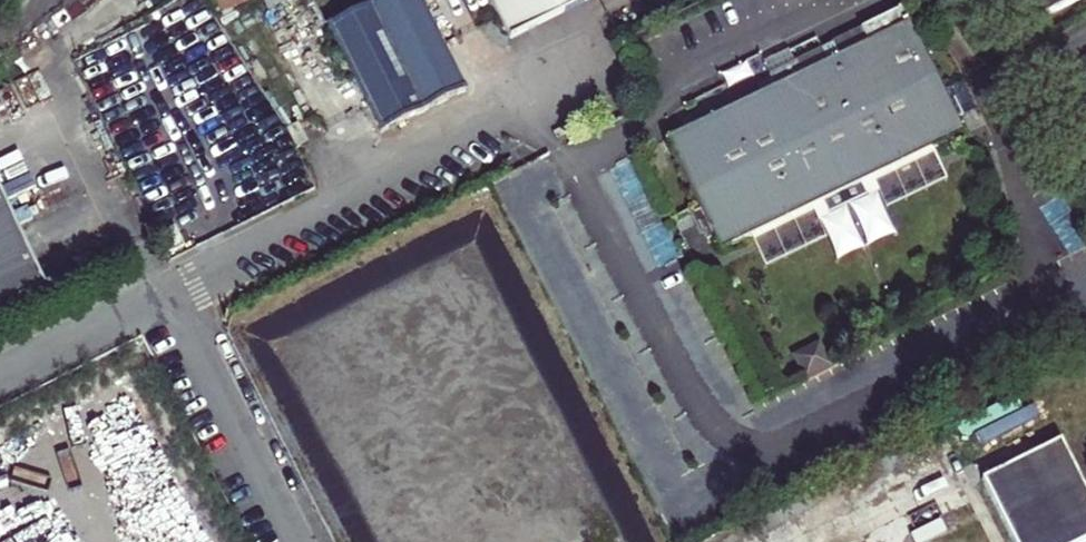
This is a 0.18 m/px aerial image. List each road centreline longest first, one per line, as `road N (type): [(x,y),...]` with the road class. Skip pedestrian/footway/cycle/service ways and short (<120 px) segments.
road 1 (residential): [(0,380),(553,107),(585,71)]

